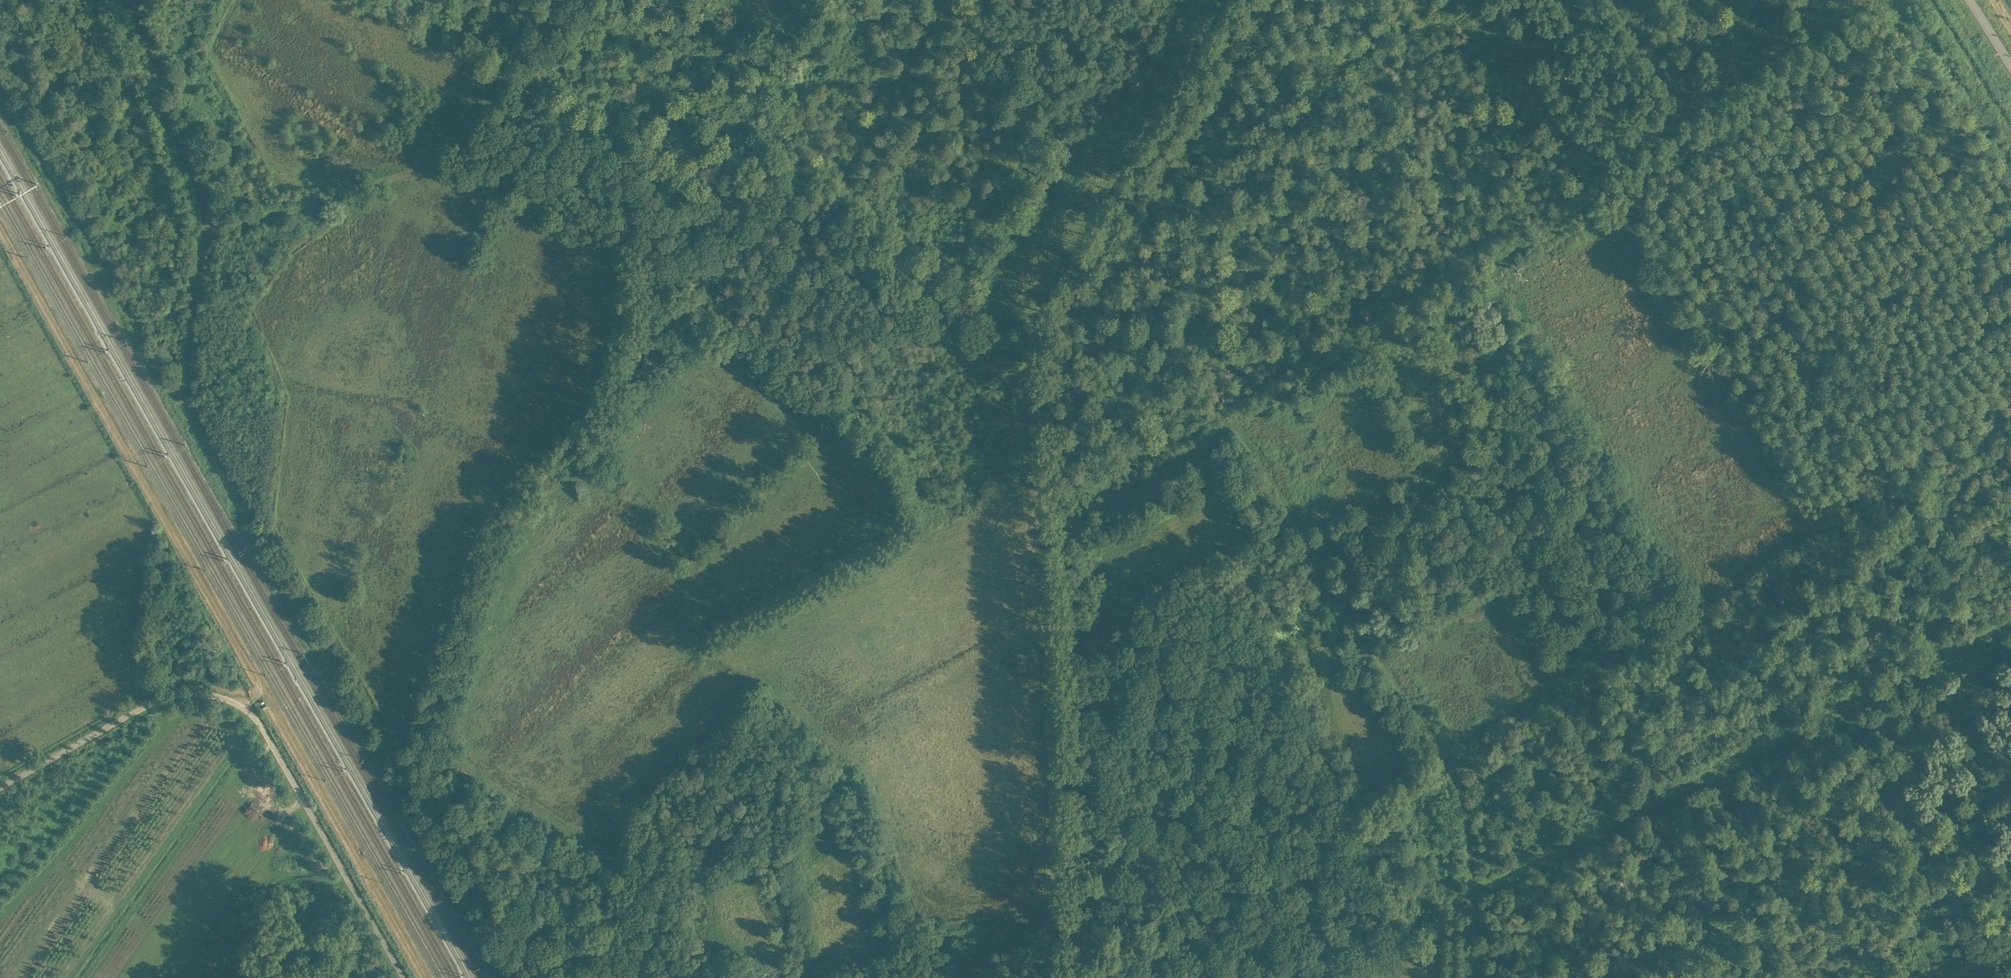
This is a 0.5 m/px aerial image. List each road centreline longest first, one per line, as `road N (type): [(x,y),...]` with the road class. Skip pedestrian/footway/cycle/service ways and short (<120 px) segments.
road 1 (track): [(1064,528),(1056,342),(1067,288),(1248,0)]
road 2 (track): [(513,977),(248,516)]
road 3 (track): [(1065,977),(1064,528)]
road 4 (unclassified): [(404,977),(252,715)]
road 5 (unclassified): [(0,789),(176,694),(213,695),(252,715)]

